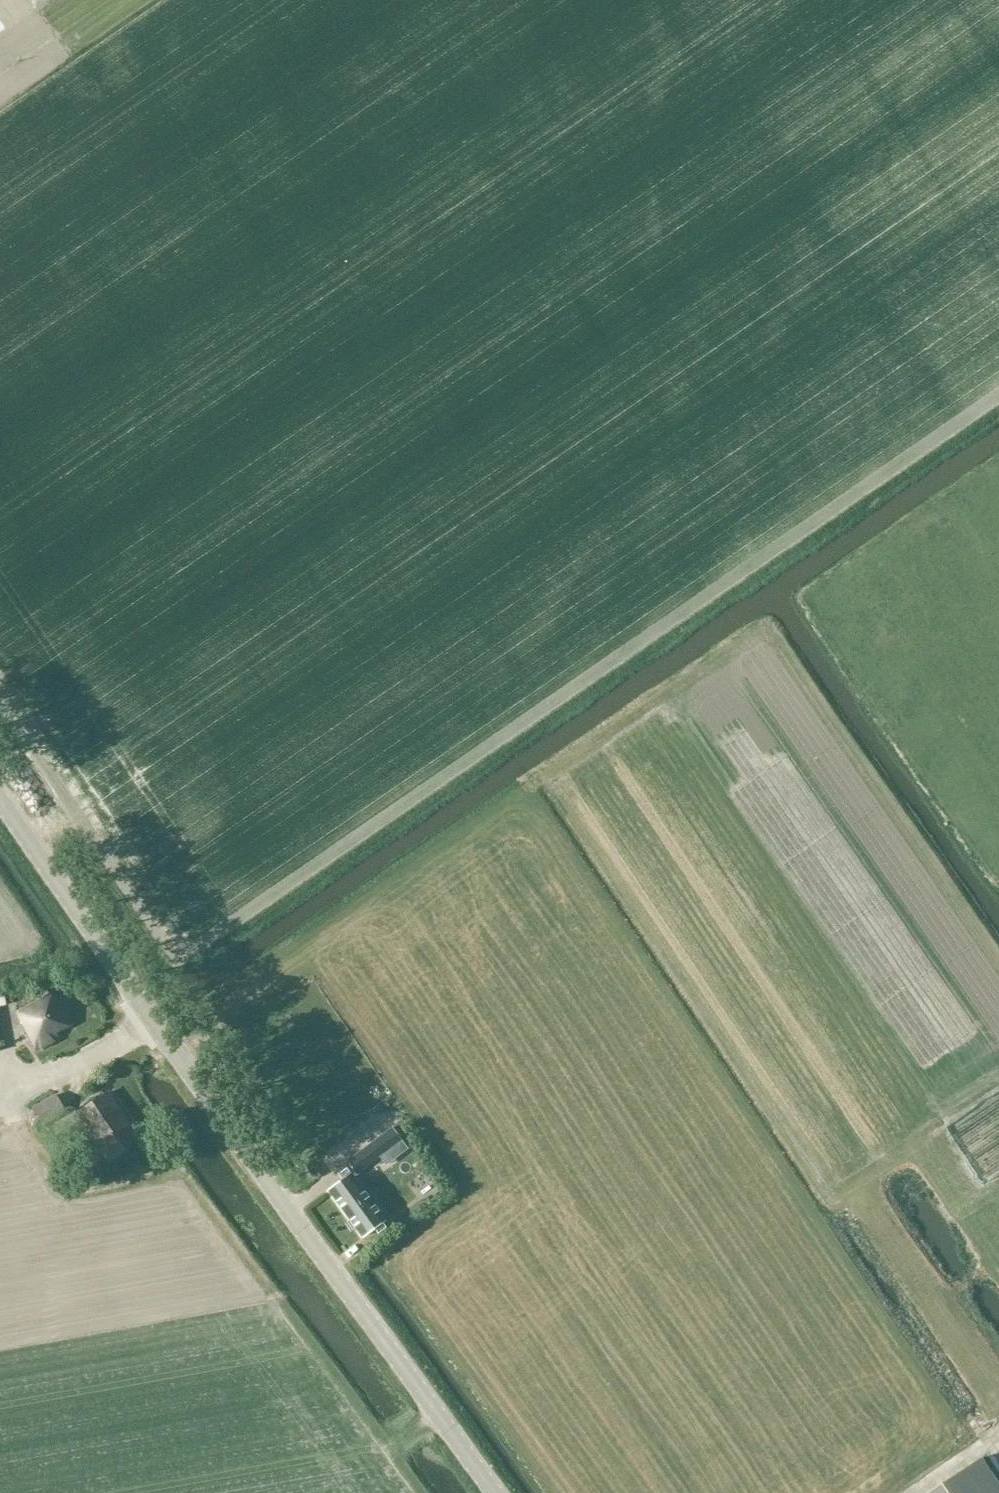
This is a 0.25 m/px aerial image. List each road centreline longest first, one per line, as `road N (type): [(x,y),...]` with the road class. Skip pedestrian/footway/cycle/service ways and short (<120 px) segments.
road 1 (tertiary): [(496,1492),(0,794)]

